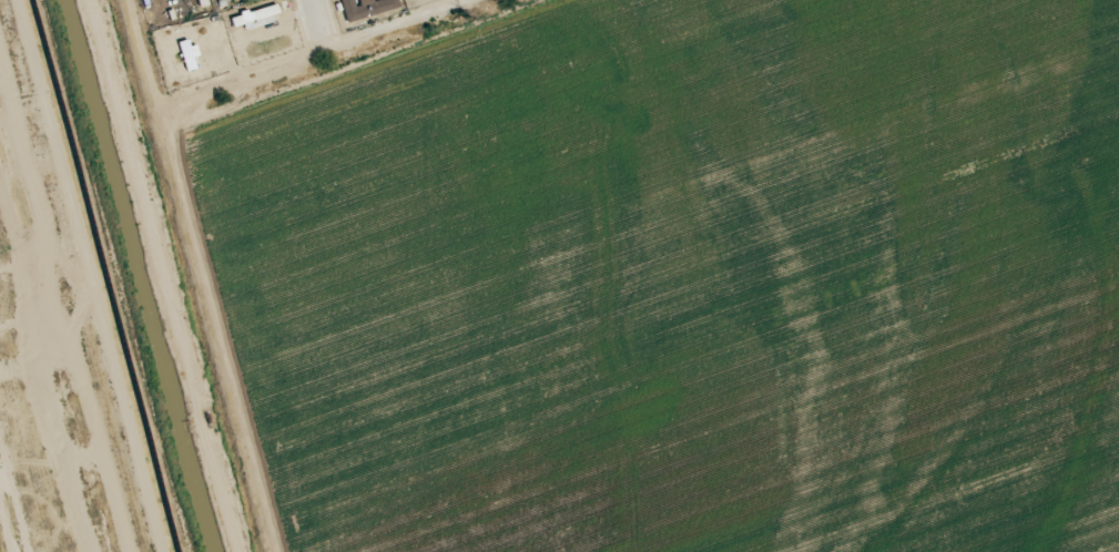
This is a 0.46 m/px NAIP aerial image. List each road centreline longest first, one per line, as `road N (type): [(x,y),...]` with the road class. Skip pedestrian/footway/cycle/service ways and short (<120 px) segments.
road 1 (residential): [(151,551),(7,0)]

